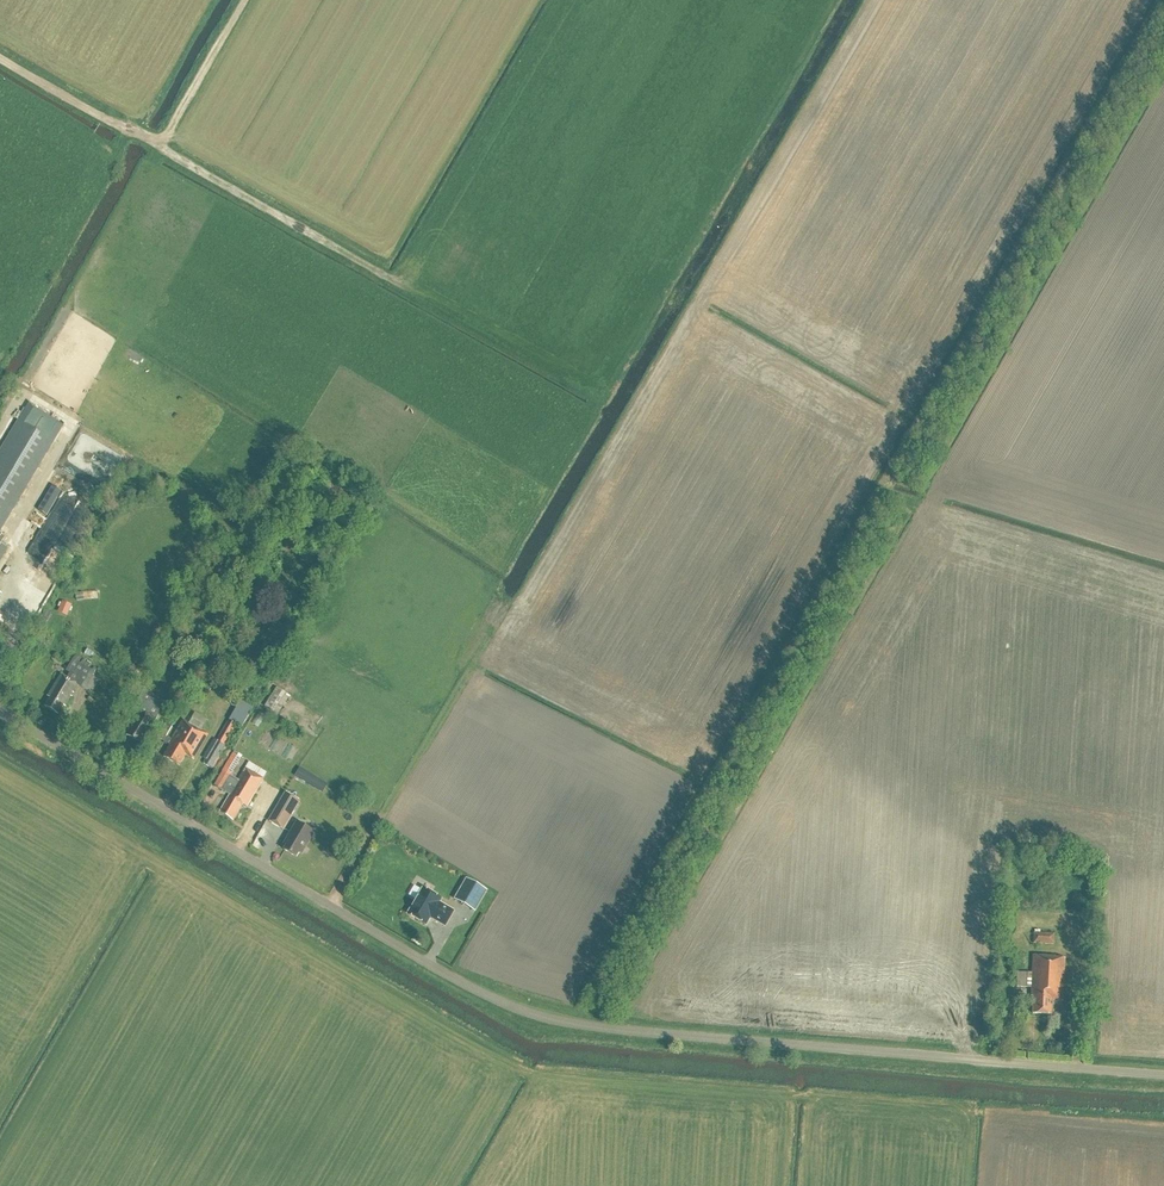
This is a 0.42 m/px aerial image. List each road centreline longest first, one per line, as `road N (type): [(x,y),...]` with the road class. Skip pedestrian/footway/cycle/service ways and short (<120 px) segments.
road 1 (unclassified): [(1163,1077),(714,1040),(539,1017),(487,996),(0,715)]
road 2 (track): [(246,0),(172,129),(155,142),(0,57)]
road 3 (track): [(155,142),(380,273)]

